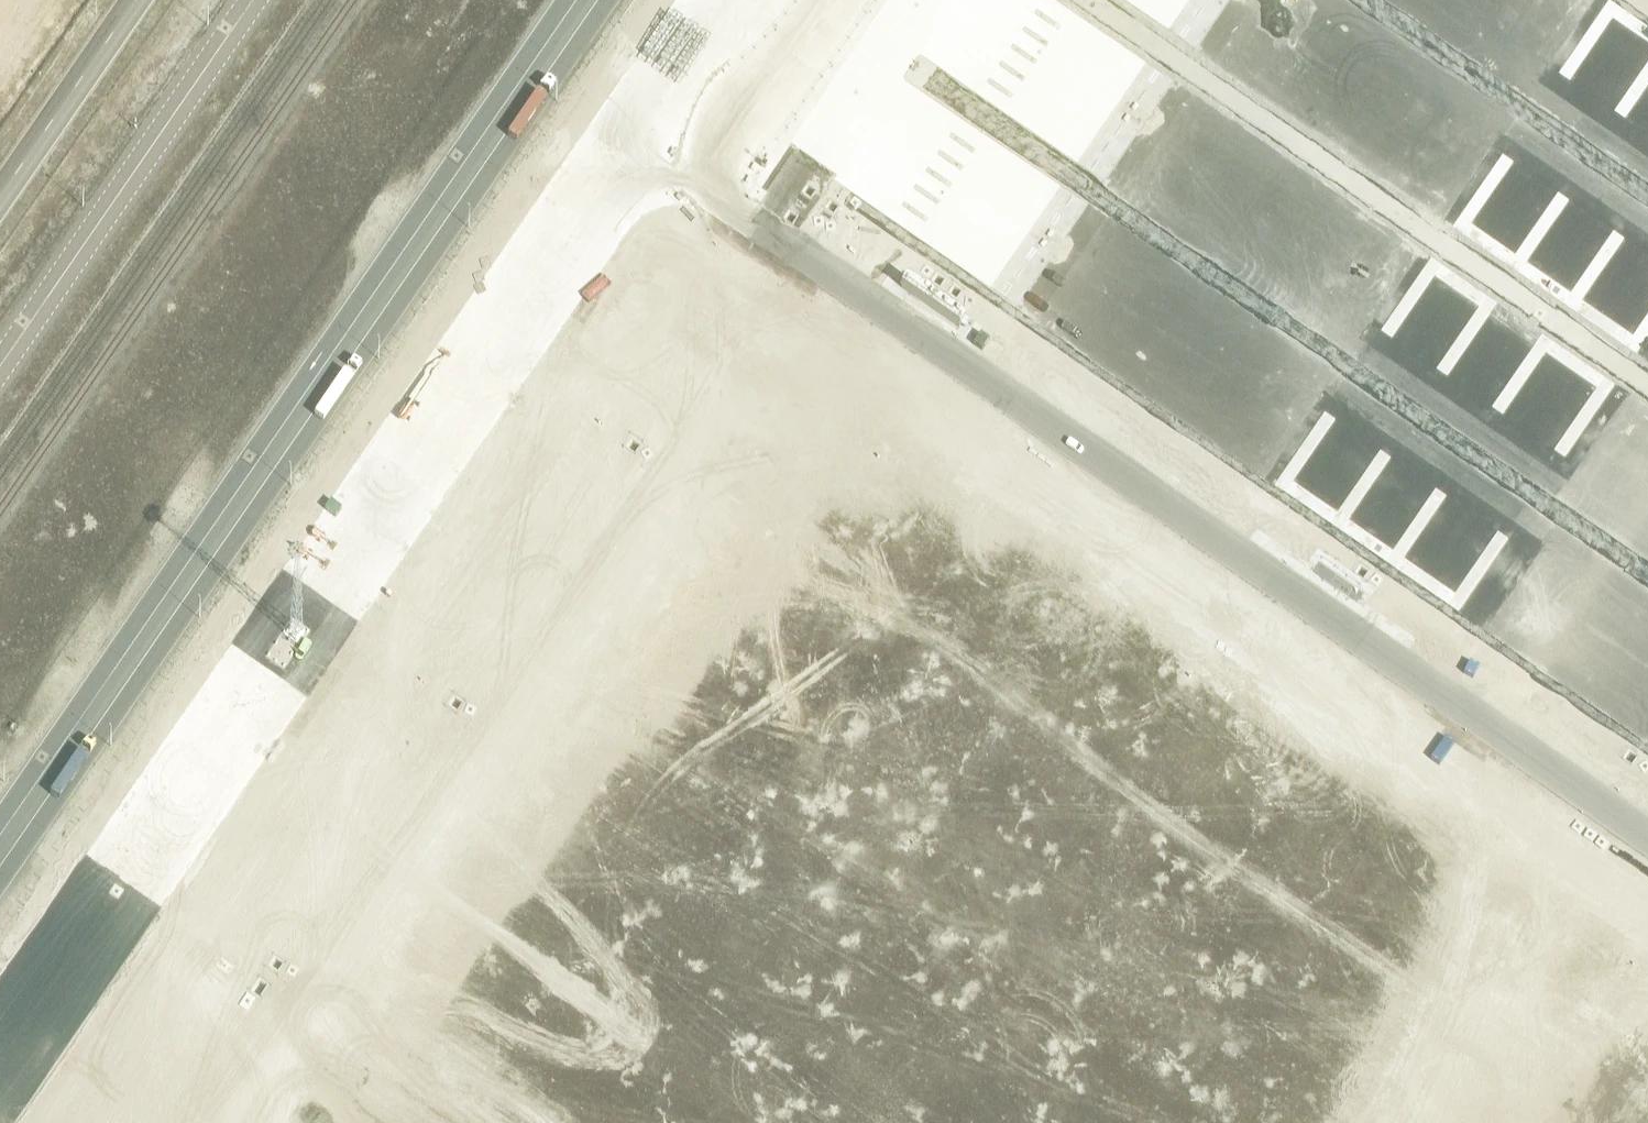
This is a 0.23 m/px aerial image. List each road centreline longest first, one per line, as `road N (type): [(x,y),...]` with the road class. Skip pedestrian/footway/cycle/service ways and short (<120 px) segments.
road 1 (unclassified): [(135,0),(0,195)]

